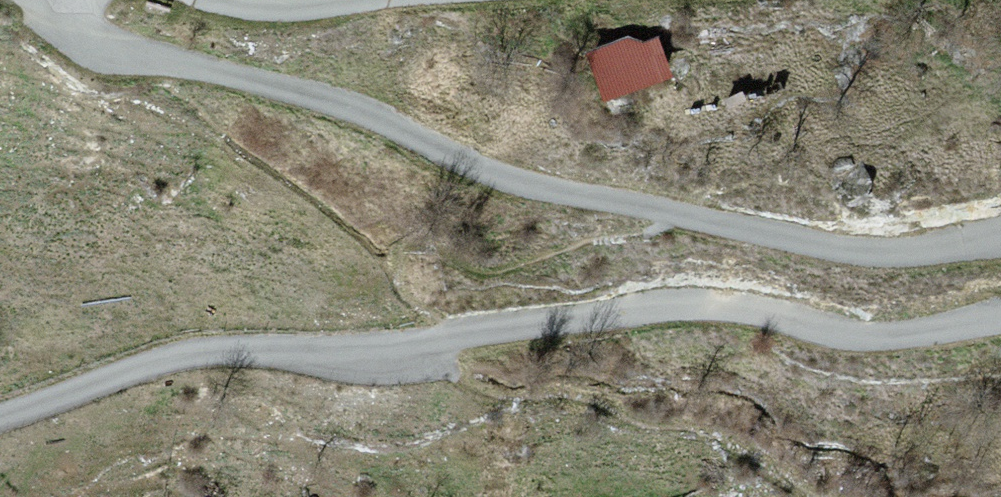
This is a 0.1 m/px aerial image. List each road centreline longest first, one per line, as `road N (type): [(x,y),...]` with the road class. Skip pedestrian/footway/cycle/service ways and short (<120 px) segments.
road 1 (residential): [(0,433),(167,373),(441,348),(517,319),(693,305),(789,316),(869,340),(1000,319)]
road 2 (residential): [(1000,243),(840,252),(525,183),(304,91),(93,51),(62,9)]
road 3 (track): [(187,0),(288,20),(453,0)]

